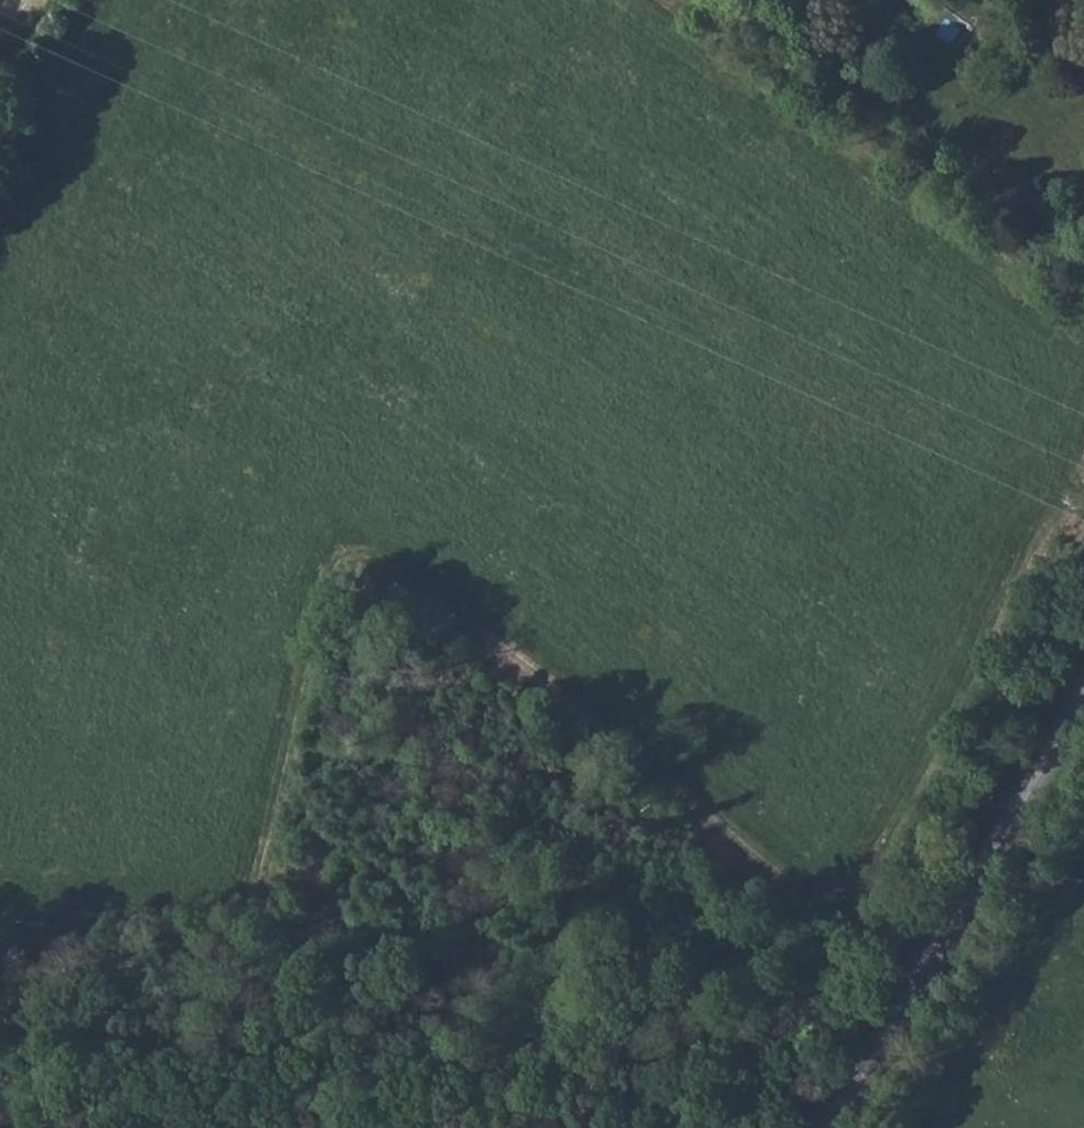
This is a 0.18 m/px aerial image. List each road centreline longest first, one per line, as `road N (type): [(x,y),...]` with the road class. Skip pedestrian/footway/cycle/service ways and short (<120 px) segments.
road 1 (tertiary): [(843,1127),(1083,712)]

